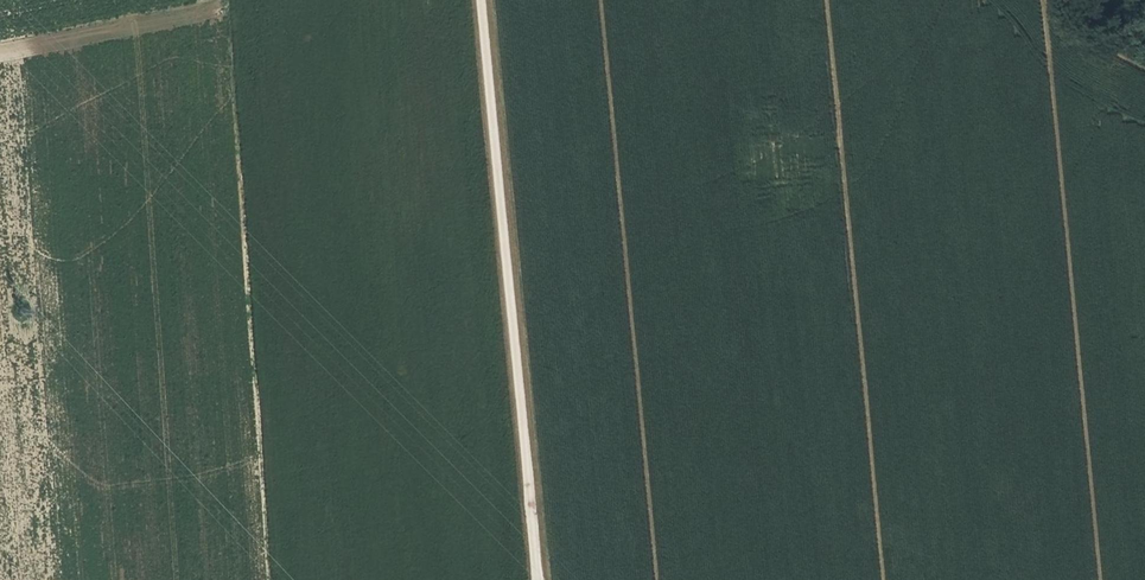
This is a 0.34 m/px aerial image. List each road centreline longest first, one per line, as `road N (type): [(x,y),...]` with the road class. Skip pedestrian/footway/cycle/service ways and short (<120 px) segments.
road 1 (track): [(539,579),(483,0)]

